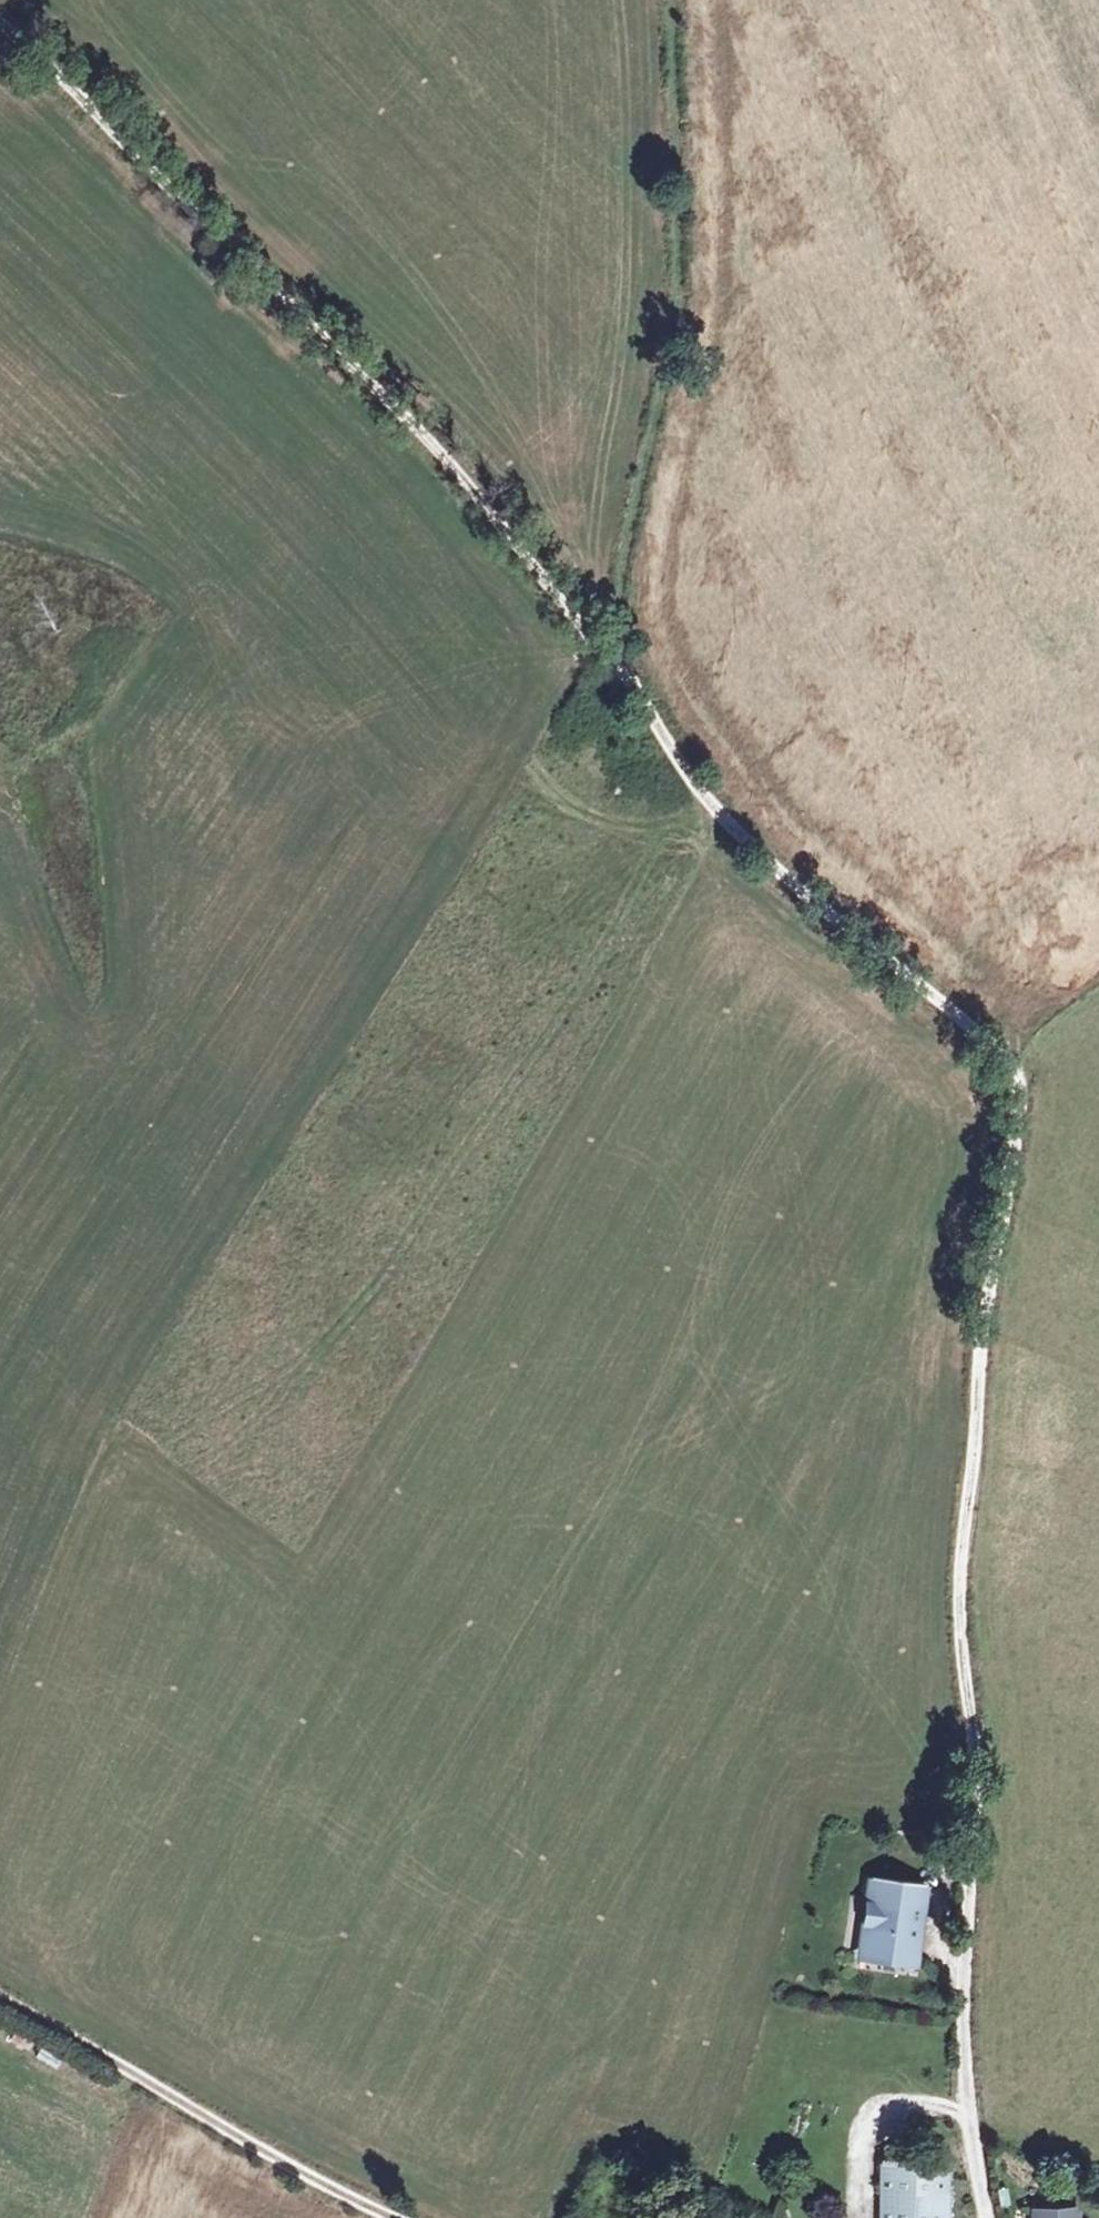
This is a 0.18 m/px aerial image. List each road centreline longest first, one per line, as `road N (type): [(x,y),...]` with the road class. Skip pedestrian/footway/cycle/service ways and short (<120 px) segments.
road 1 (track): [(0,20),(412,424),(633,683),(672,753),(729,823),(1025,1074),(981,1345),(959,1600),(975,1767),(964,2057),(985,2217)]
road 2 (track): [(0,1997),(454,2217)]

